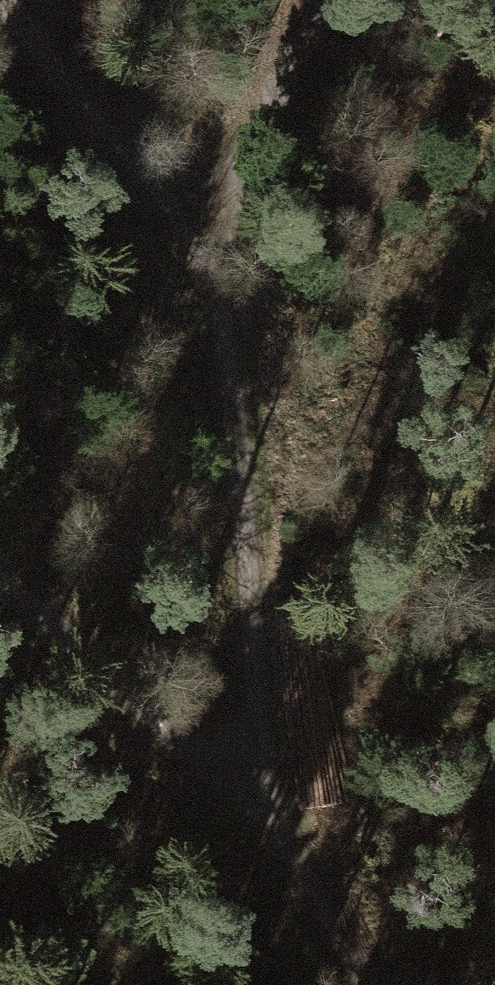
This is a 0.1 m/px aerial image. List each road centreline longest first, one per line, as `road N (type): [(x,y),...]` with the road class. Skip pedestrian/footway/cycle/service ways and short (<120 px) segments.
road 1 (track): [(268,856),(227,496),(212,249)]
road 2 (track): [(268,856),(0,578)]
road 3 (track): [(212,249),(9,0)]
road 4 (track): [(327,0),(212,249)]
road 5 (track): [(268,856),(350,984)]

